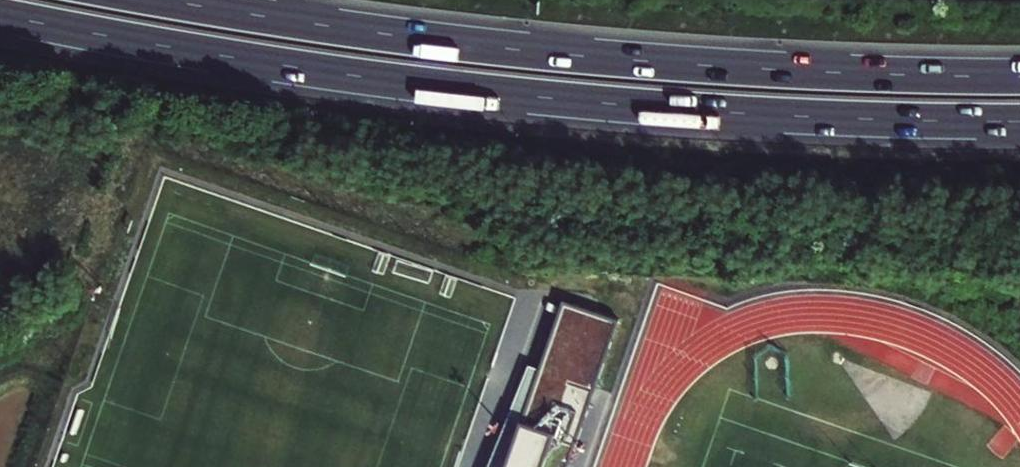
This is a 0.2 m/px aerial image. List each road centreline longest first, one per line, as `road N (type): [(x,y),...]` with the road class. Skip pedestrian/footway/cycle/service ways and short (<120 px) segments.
road 1 (trunk): [(0,15),(310,70),(524,95),(719,112),(1019,122)]
road 2 (trunk): [(1019,77),(613,59),(165,0)]

